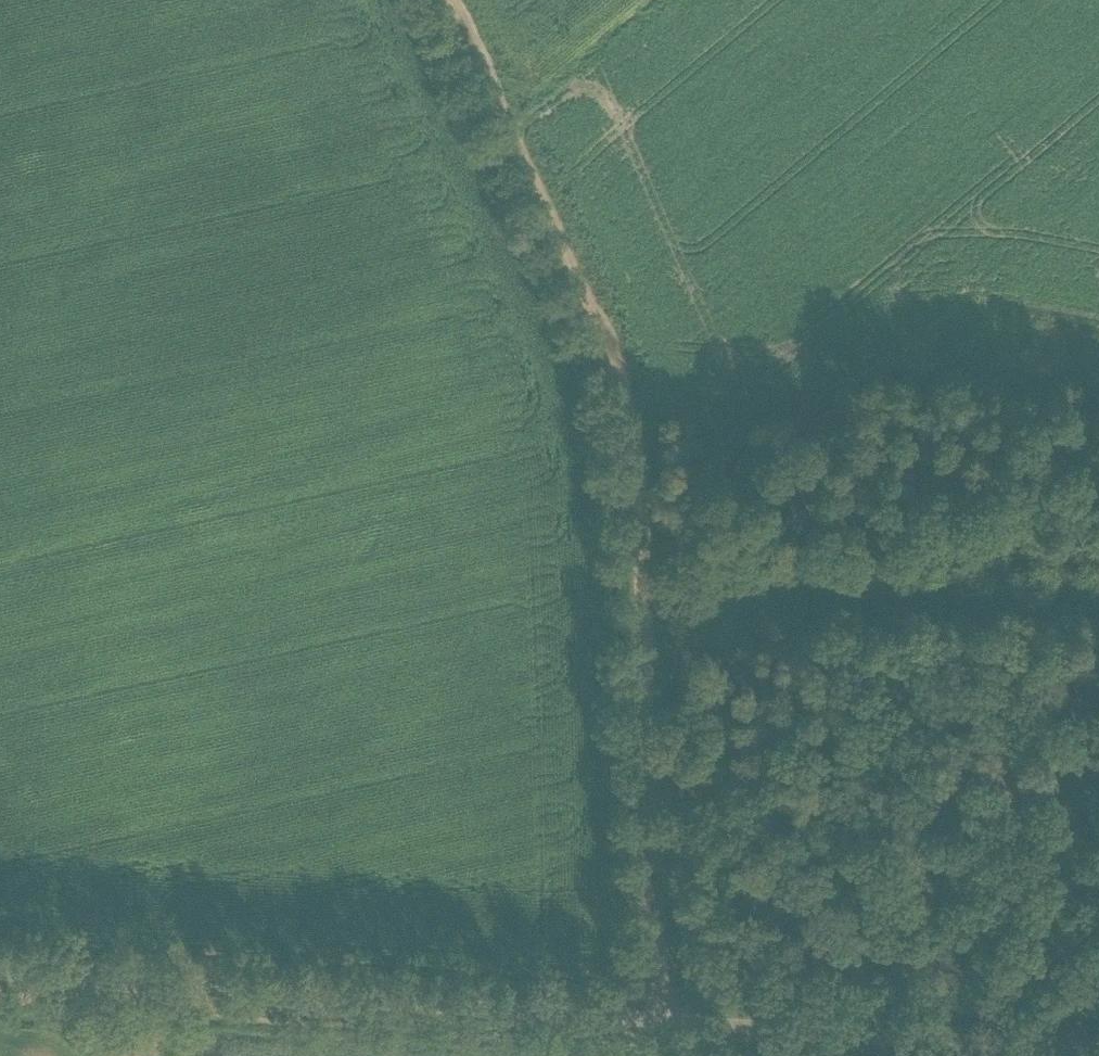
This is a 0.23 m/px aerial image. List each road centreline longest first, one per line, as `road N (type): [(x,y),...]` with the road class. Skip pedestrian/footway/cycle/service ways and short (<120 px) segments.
road 1 (unclassified): [(1090,1055),(0,979)]
road 2 (track): [(644,1021),(637,438),(435,0)]

